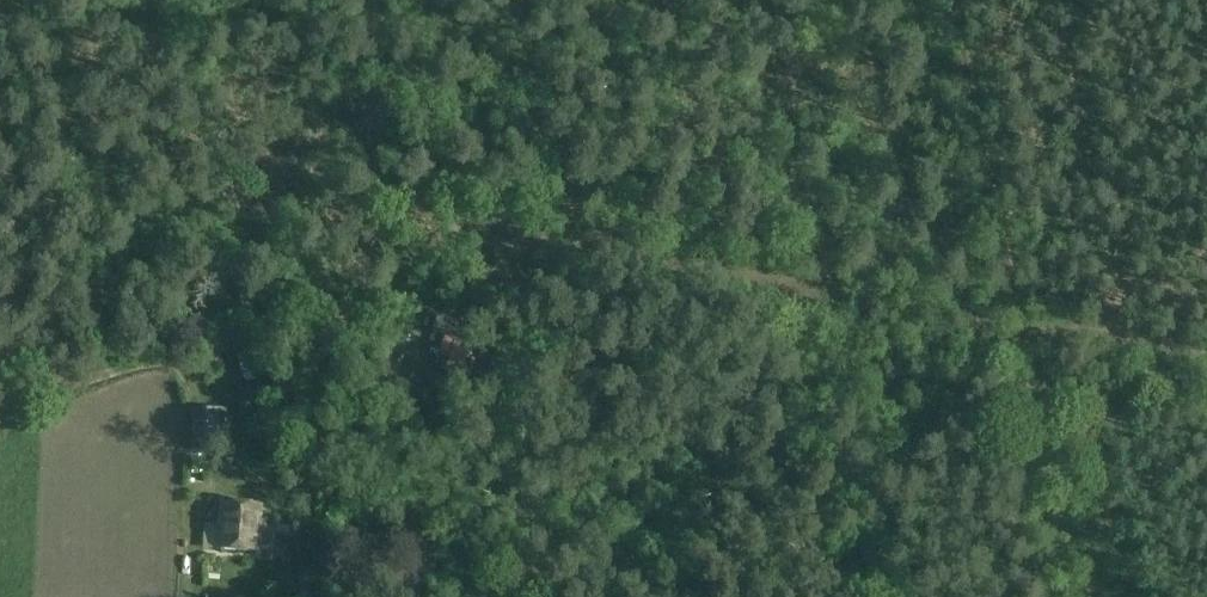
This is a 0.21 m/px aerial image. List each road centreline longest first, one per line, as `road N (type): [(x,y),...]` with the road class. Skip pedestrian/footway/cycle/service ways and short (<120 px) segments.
road 1 (track): [(1206,358),(406,210),(250,215),(172,241),(53,326),(43,348),(57,392)]
road 2 (track): [(1107,596),(1017,326),(947,0)]
road 3 (track): [(57,392),(132,364),(190,361),(235,381),(257,407),(266,453)]

